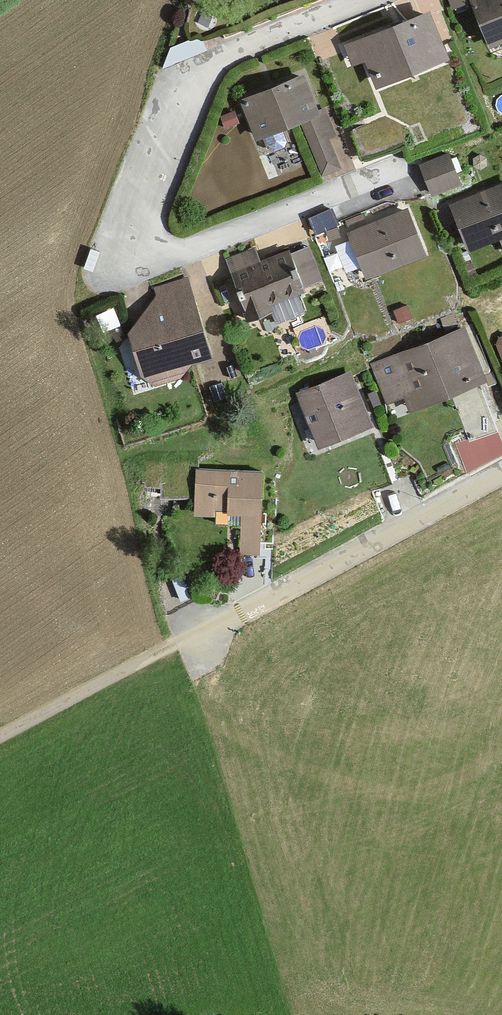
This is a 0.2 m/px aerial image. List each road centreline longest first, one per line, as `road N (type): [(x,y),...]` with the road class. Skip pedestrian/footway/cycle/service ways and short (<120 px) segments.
road 1 (residential): [(501,471),(181,640)]
road 2 (track): [(0,734),(181,640)]

